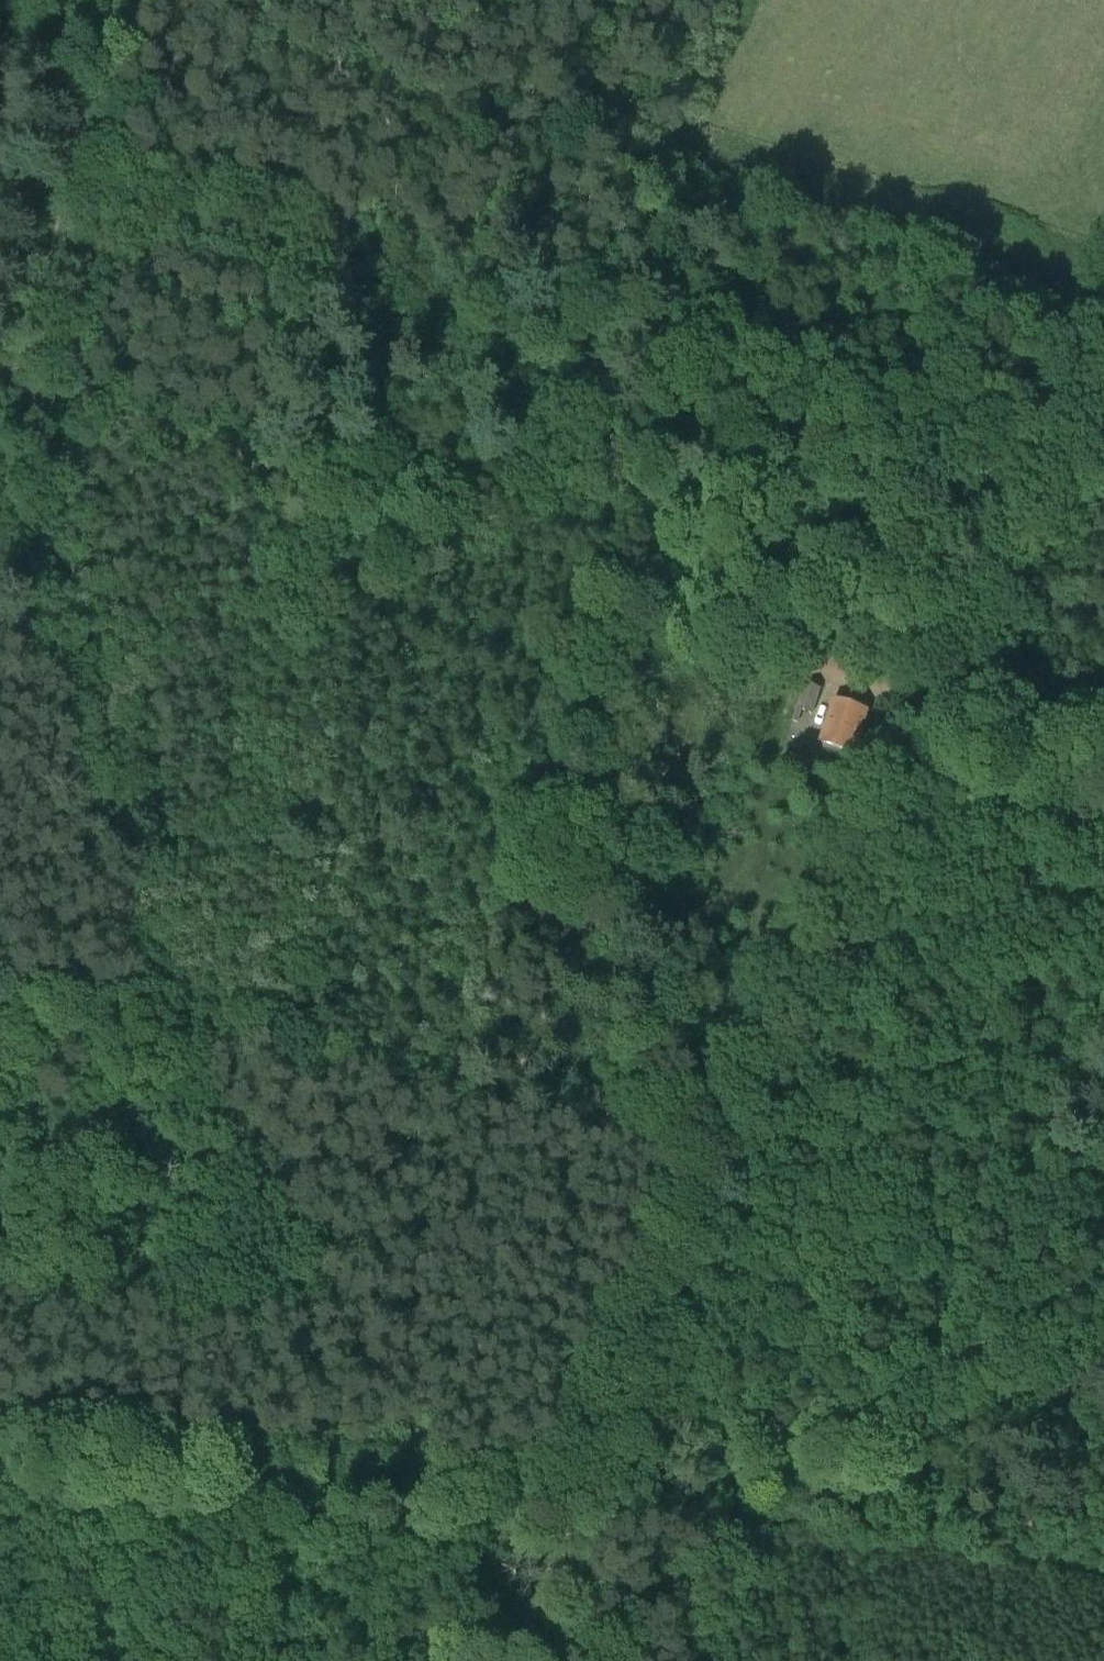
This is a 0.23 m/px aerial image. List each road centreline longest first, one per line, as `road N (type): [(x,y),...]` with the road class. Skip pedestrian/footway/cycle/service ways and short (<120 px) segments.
road 1 (track): [(723,1153),(936,717)]
road 2 (track): [(570,1521),(723,1153)]
road 3 (track): [(936,717),(1103,361)]
road 4 (track): [(936,717),(1103,740)]

